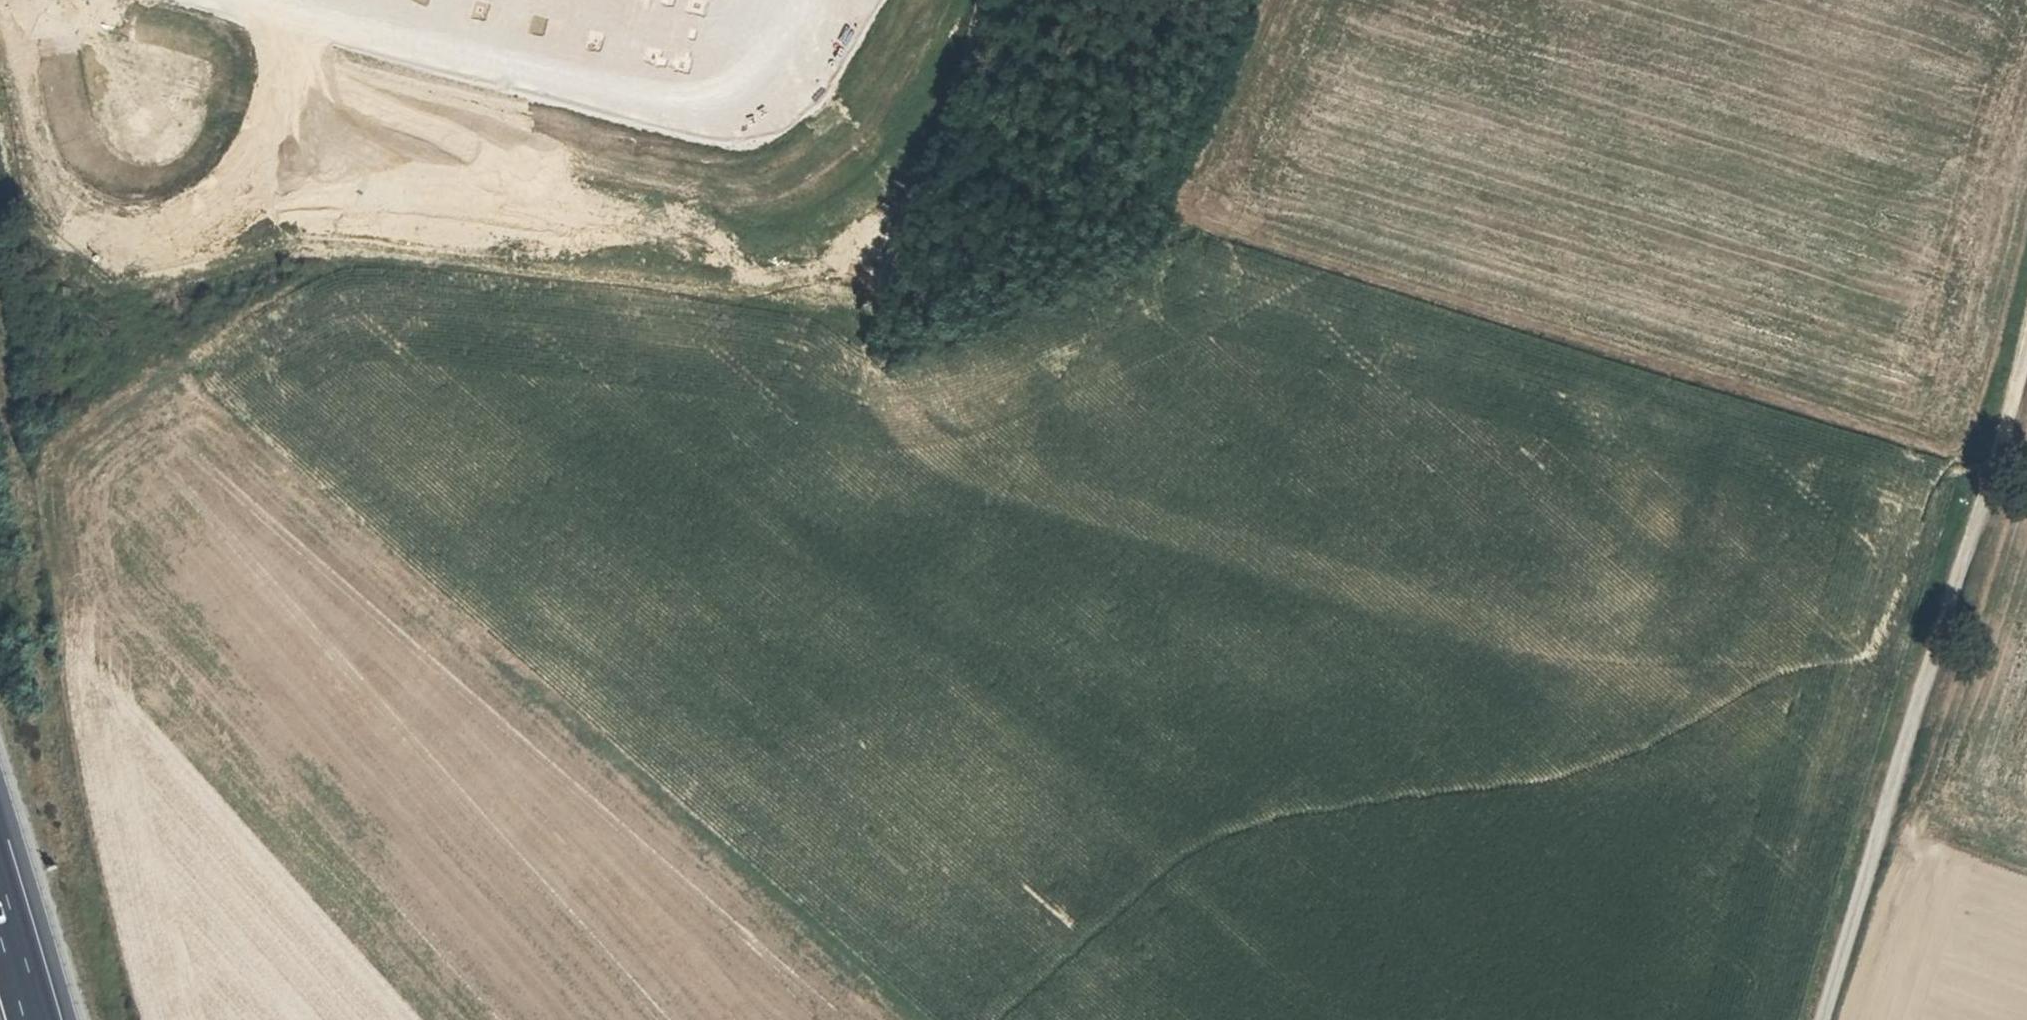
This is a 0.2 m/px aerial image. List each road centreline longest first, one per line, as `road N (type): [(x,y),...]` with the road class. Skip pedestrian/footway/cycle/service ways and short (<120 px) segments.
road 1 (unclassified): [(2026,333),(1817,1019)]
road 2 (motorway): [(35,1019),(0,903)]

